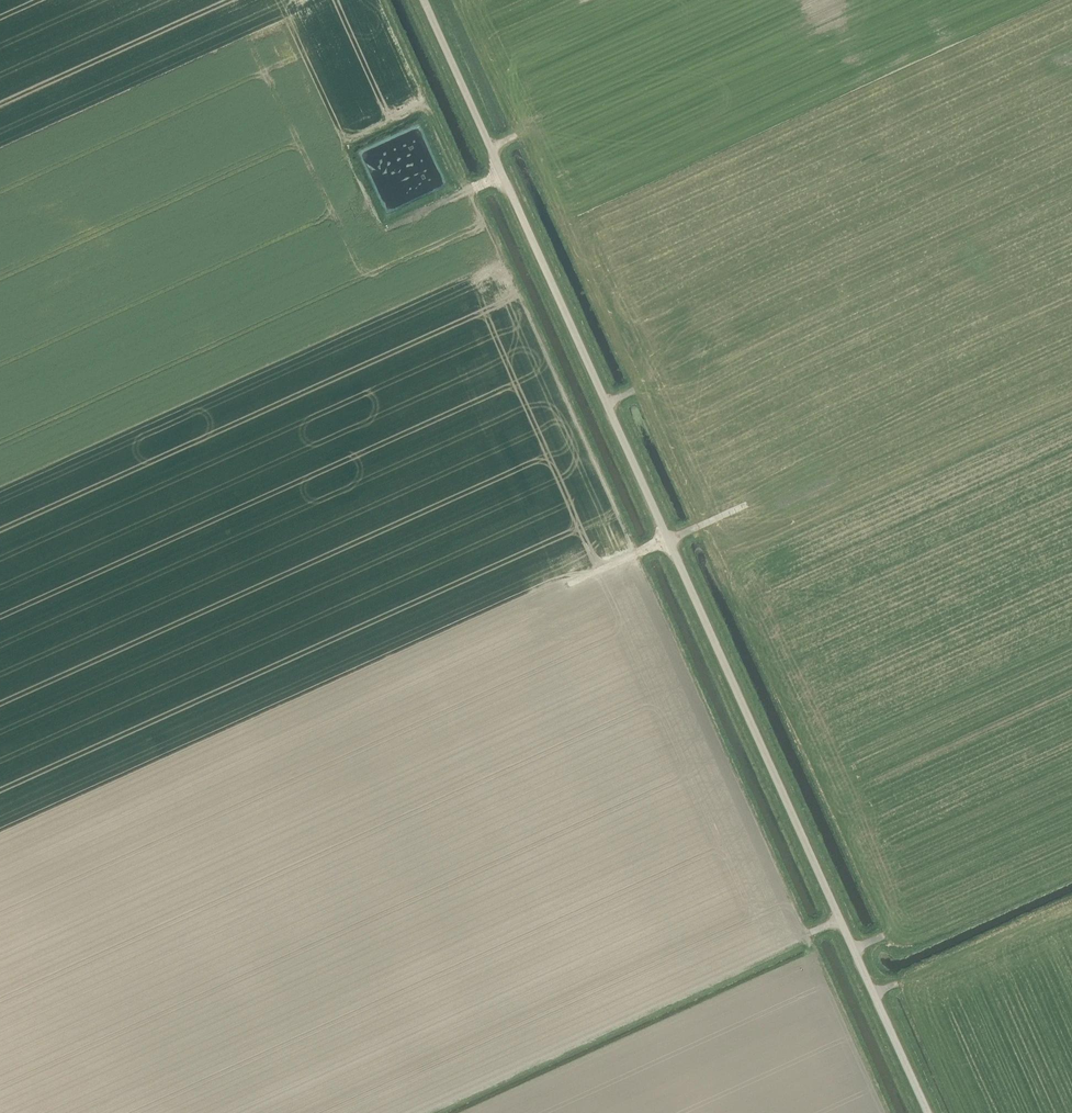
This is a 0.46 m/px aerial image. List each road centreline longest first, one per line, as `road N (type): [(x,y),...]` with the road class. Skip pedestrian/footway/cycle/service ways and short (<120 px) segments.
road 1 (unclassified): [(925,1112),(423,0)]

